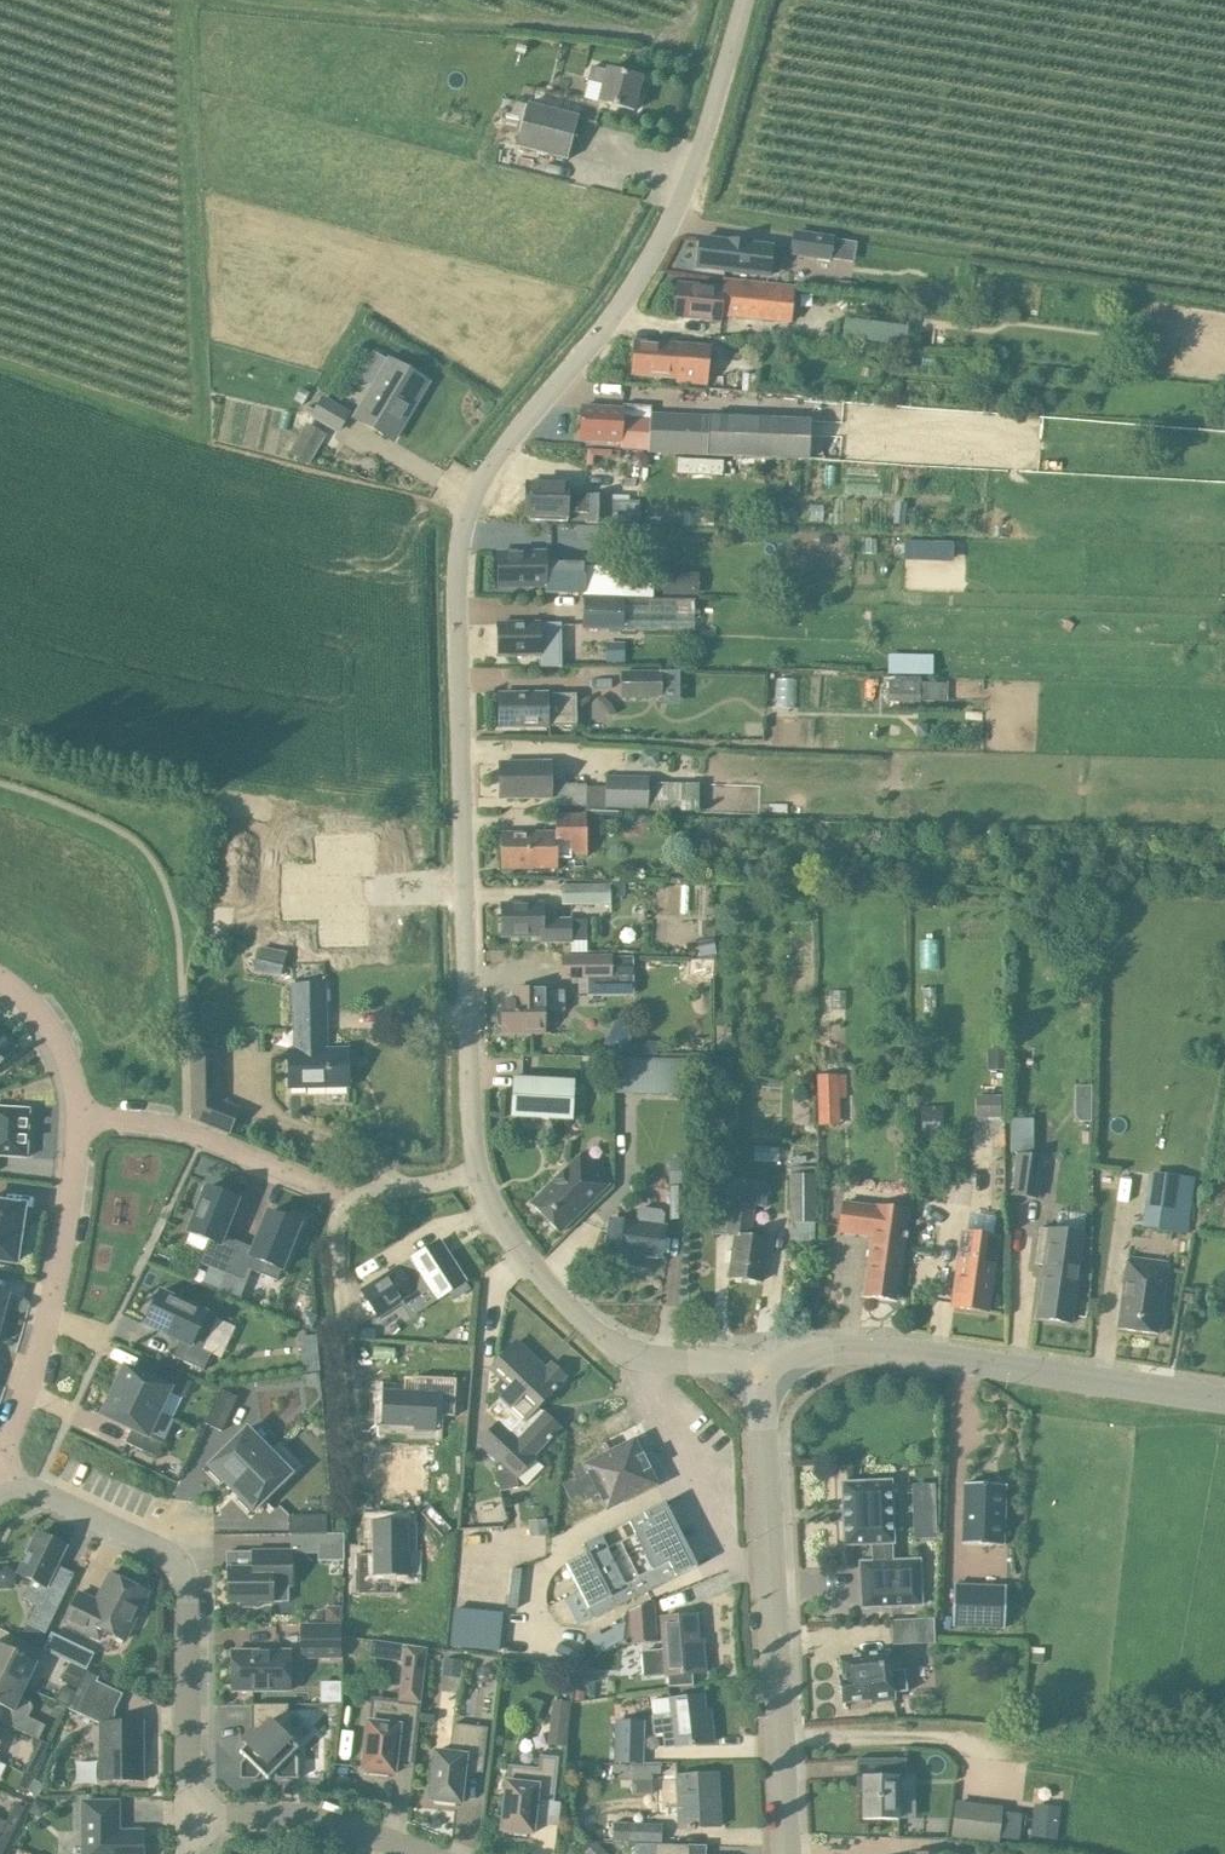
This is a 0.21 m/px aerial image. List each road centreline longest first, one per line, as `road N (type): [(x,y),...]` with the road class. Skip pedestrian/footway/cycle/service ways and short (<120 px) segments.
road 1 (unclassified): [(477,1172),(459,570),(468,512),(492,464),(605,326),(676,218),(748,0)]
road 2 (unclassified): [(788,1853),(762,1375)]
road 3 (unclassified): [(762,1375),(818,1356),(881,1349),(1224,1400)]
road 4 (residential): [(188,1816),(186,1583),(165,1549),(0,1469)]
road 5 (unclassified): [(762,1375),(640,1359),(568,1309),(492,1226),(477,1172)]
road 6 (residential): [(0,1464),(33,1376),(71,1215),(78,1112)]
road 7 (residential): [(345,1198),(331,1257),(357,1512)]
road 8 (residential): [(78,1112),(203,1135),(345,1198)]
road 9 (residential): [(417,1853),(313,1813),(188,1816)]
road 10 (residential): [(78,1112),(48,1024),(0,978)]
road 11 (residential): [(345,1198),(477,1172)]

